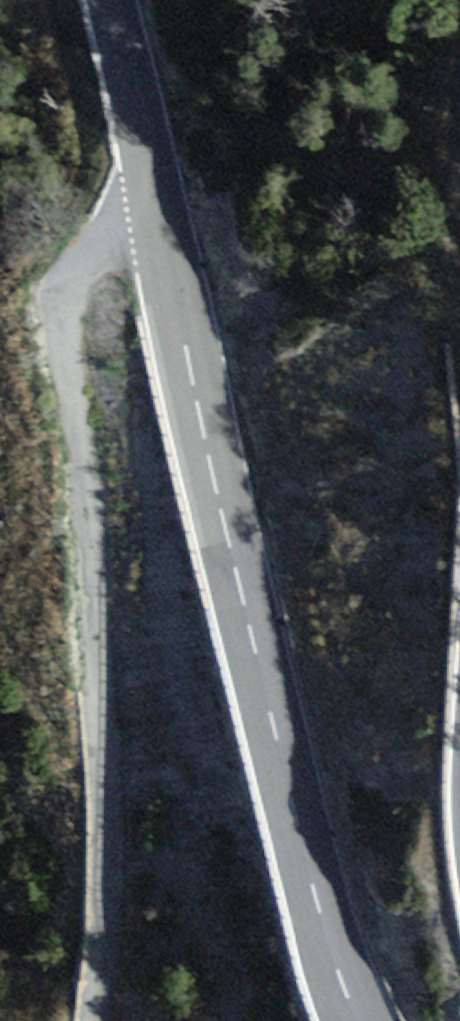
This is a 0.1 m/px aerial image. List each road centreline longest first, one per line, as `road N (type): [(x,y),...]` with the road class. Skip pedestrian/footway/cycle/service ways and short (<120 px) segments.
road 1 (unclassified): [(153,207),(75,301),(73,403),(97,513),(104,627),(109,844),(97,1020)]
road 2 (tertiary): [(153,207),(300,835),(358,1020)]
road 3 (tertiary): [(114,0),(153,207)]

